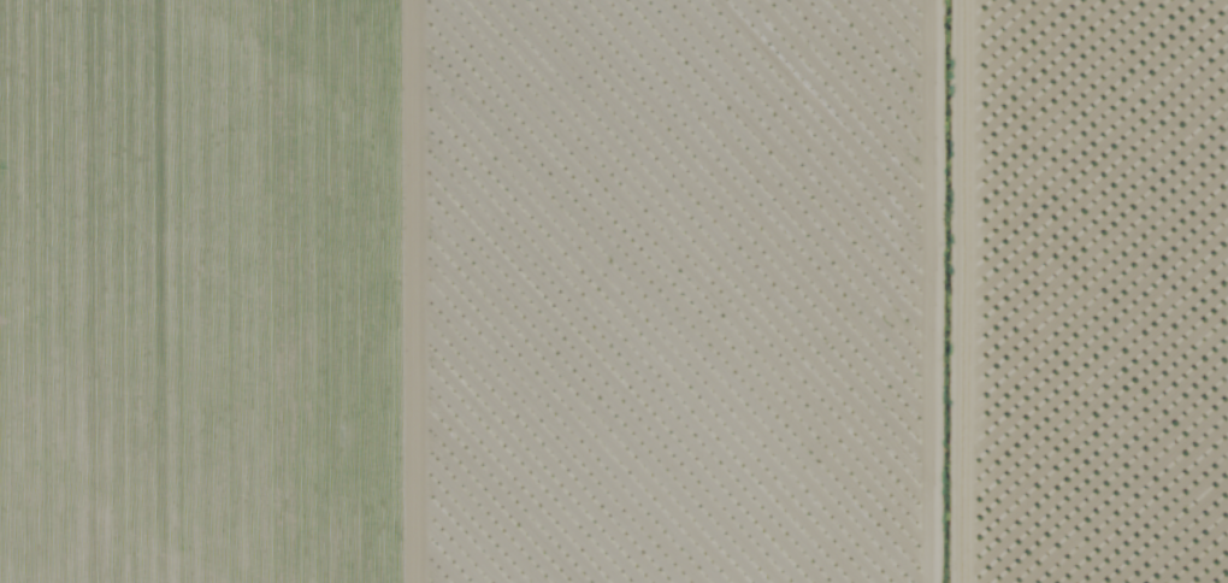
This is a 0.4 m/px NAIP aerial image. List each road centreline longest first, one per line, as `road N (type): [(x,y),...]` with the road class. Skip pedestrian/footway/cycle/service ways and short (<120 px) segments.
road 1 (residential): [(942,582),(943,0)]

